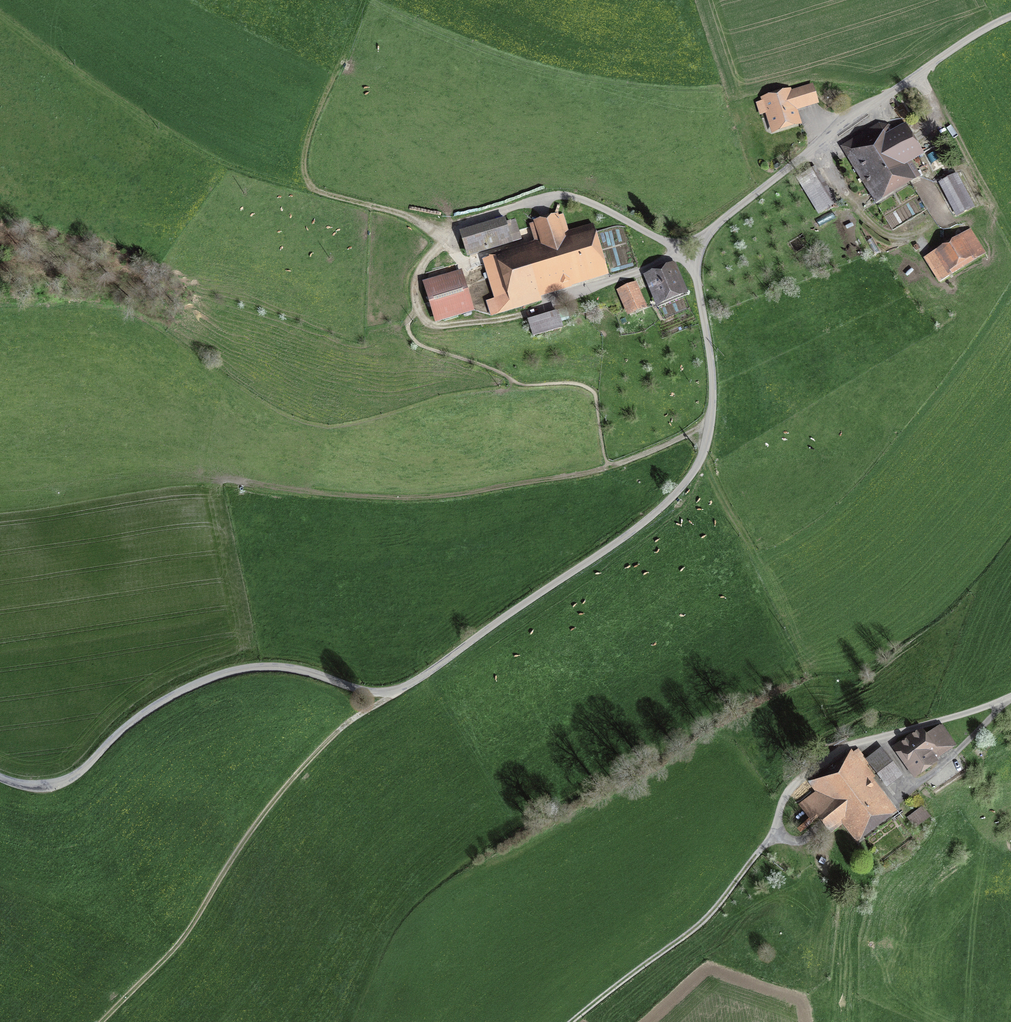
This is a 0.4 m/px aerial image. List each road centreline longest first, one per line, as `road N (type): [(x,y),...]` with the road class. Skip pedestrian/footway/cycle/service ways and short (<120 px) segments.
road 1 (unclassified): [(0,780),(38,790),(62,785),(154,708),(236,672),(291,670),(394,692),(628,537),(684,488),(705,447),(712,378),(697,265),(711,231),(841,125),(1010,16)]
road 2 (track): [(708,434),(610,468),(440,497),(340,497),(224,480)]
road 3 (track): [(406,688),(309,761),(255,826),(178,945),(104,1021)]
road 4 (track): [(574,1021),(709,918),(781,835)]
road 5 (track): [(808,114),(816,145),(869,224),(897,238),(938,219),(923,185)]
road 6 (track): [(460,262),(418,224),(314,192),(305,153)]
road 7 (track): [(531,316),(429,326),(416,286),(441,243)]
road 8 (track): [(363,0),(305,153)]
road 9 (track): [(916,76),(933,108),(923,131),(905,129),(880,100)]

